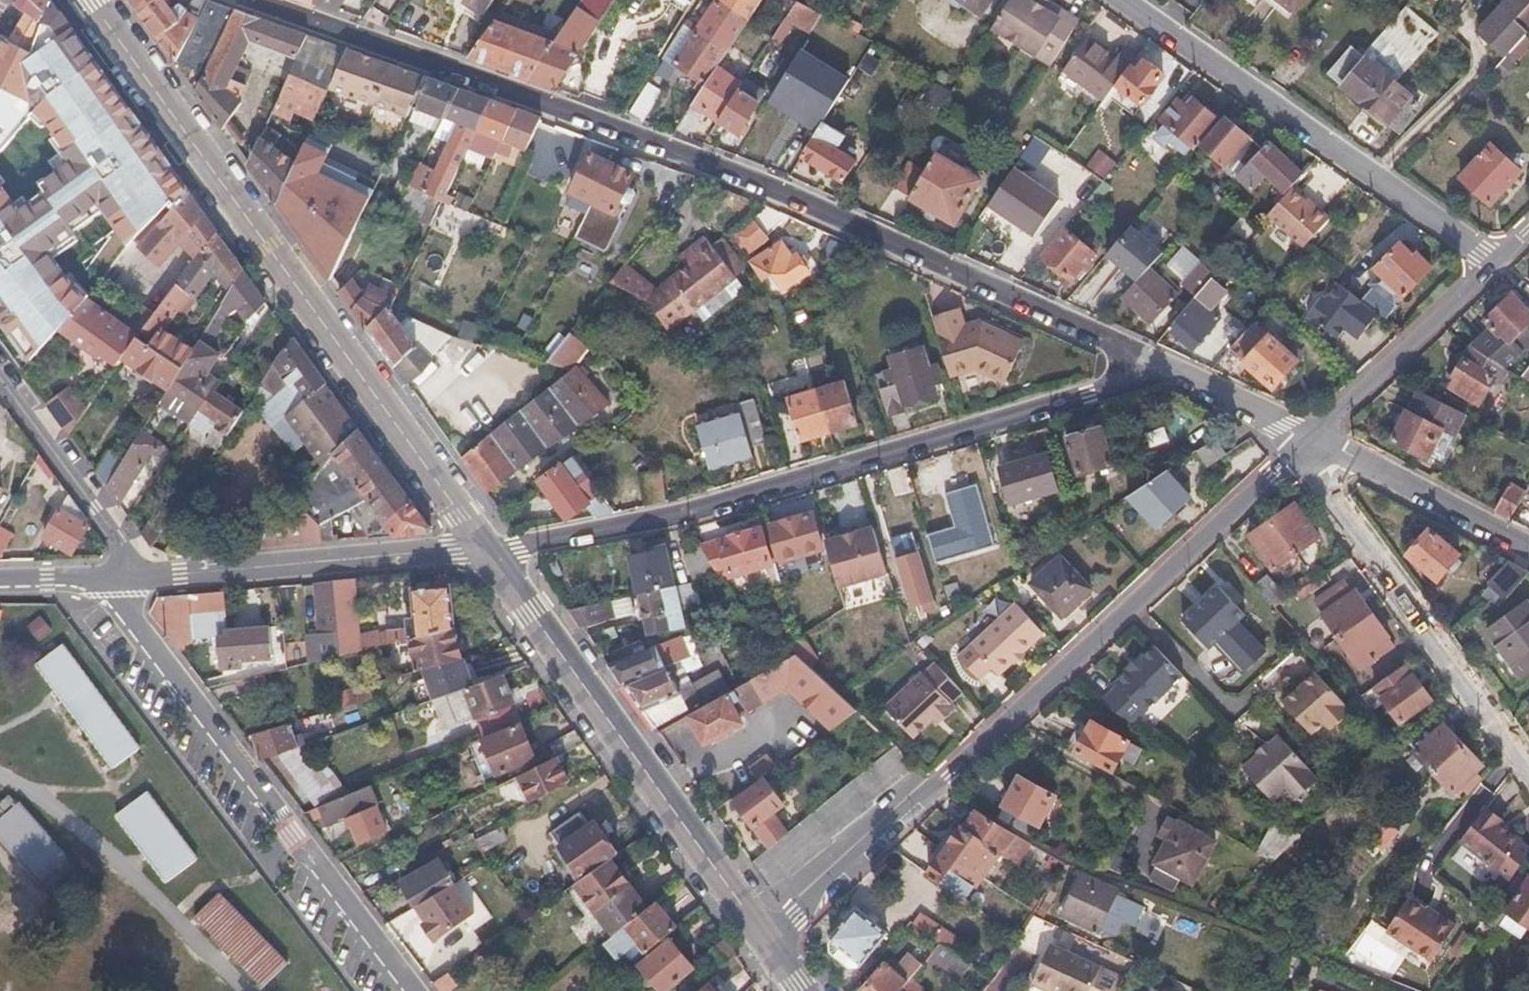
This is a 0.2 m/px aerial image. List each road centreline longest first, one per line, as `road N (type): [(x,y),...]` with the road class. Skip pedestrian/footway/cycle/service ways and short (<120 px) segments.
road 1 (residential): [(249,0),(773,186),(1162,368)]
road 2 (residential): [(771,939),(1294,453)]
road 3 (residential): [(1162,368),(690,514),(485,549)]
road 4 (tertiary): [(485,549),(88,0)]
road 5 (residential): [(114,576),(149,642),(416,990)]
road 6 (tertiary): [(771,939),(485,549)]
road 7 (residential): [(1128,0),(1496,255)]
road 8 (residential): [(1528,763),(1294,453)]
road 9 (tertiary): [(133,576),(485,549)]
road 10 (residential): [(1306,437),(1496,255)]
road 11 (residential): [(1306,437),(1528,547)]
road 12 (residential): [(133,576),(113,531),(0,379)]
road 13 (residential): [(1162,368),(1306,437)]

